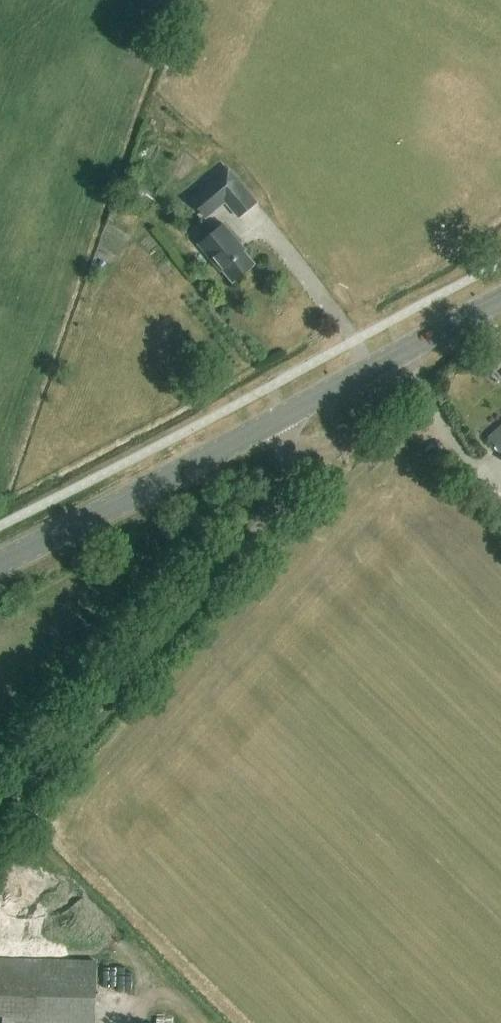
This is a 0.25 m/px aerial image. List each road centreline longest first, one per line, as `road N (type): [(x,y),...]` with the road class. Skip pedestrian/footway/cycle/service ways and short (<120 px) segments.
road 1 (unclassified): [(284,414),(288,490),(274,512),(0,814)]
road 2 (tertiary): [(0,560),(284,414)]
road 3 (tertiary): [(284,414),(500,304)]

